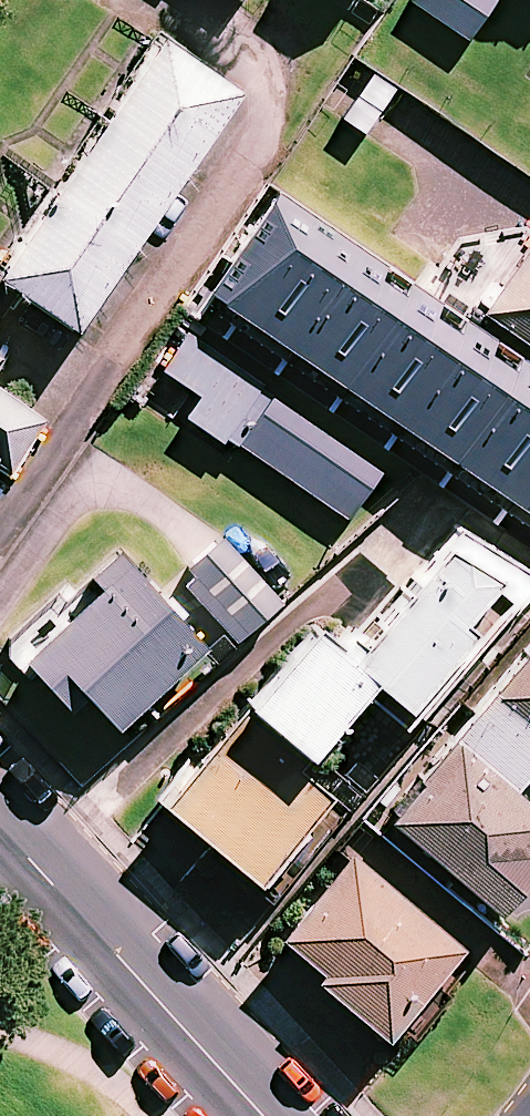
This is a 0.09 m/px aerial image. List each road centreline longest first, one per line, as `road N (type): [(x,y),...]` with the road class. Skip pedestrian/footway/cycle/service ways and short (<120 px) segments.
road 1 (tertiary): [(267,1115),(0,825)]

